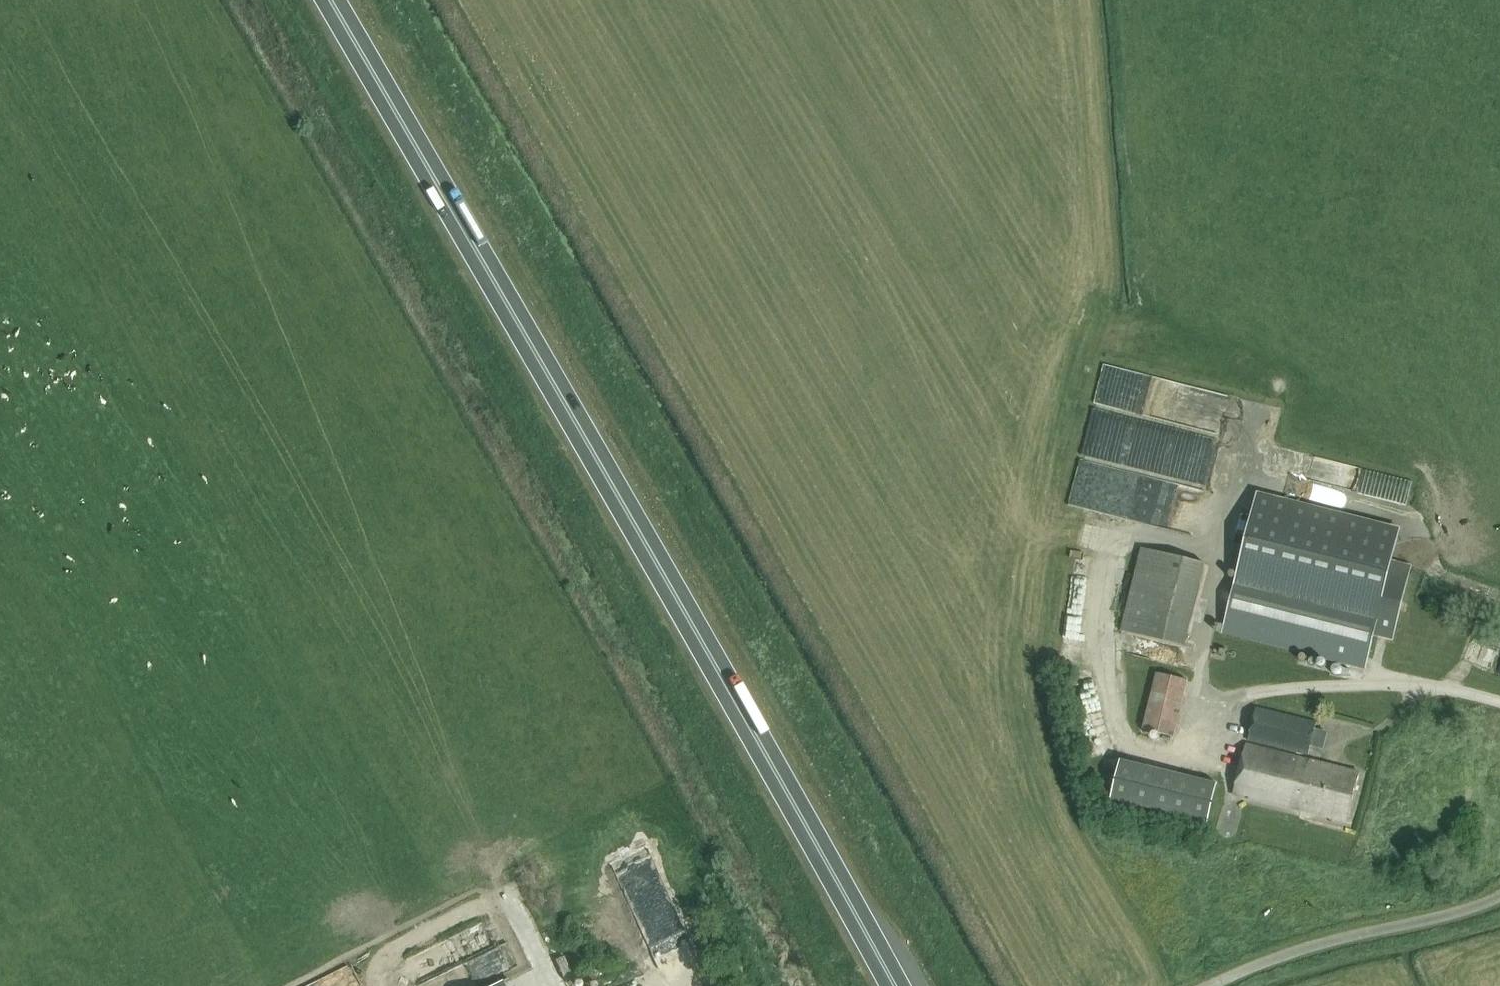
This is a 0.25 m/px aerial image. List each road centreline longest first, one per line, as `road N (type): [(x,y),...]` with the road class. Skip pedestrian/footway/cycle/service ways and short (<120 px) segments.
road 1 (trunk): [(896,985),(327,0)]
road 2 (unclassified): [(1210,985),(1288,955),(1499,896)]

